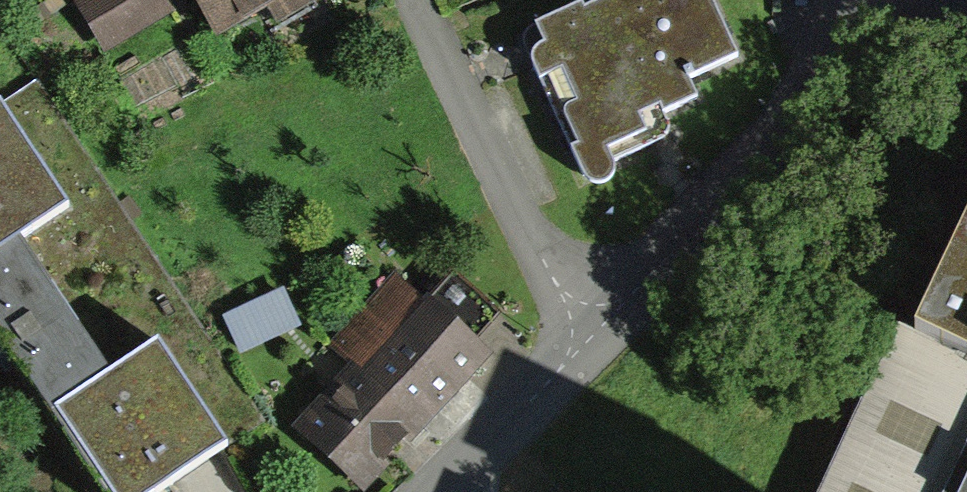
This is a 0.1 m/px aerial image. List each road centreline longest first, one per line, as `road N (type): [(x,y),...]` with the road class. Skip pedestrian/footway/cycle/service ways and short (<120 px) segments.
road 1 (residential): [(931,0),(794,110),(596,334)]
road 2 (residential): [(415,0),(547,281),(596,334)]
road 3 (residential): [(596,334),(441,491)]

